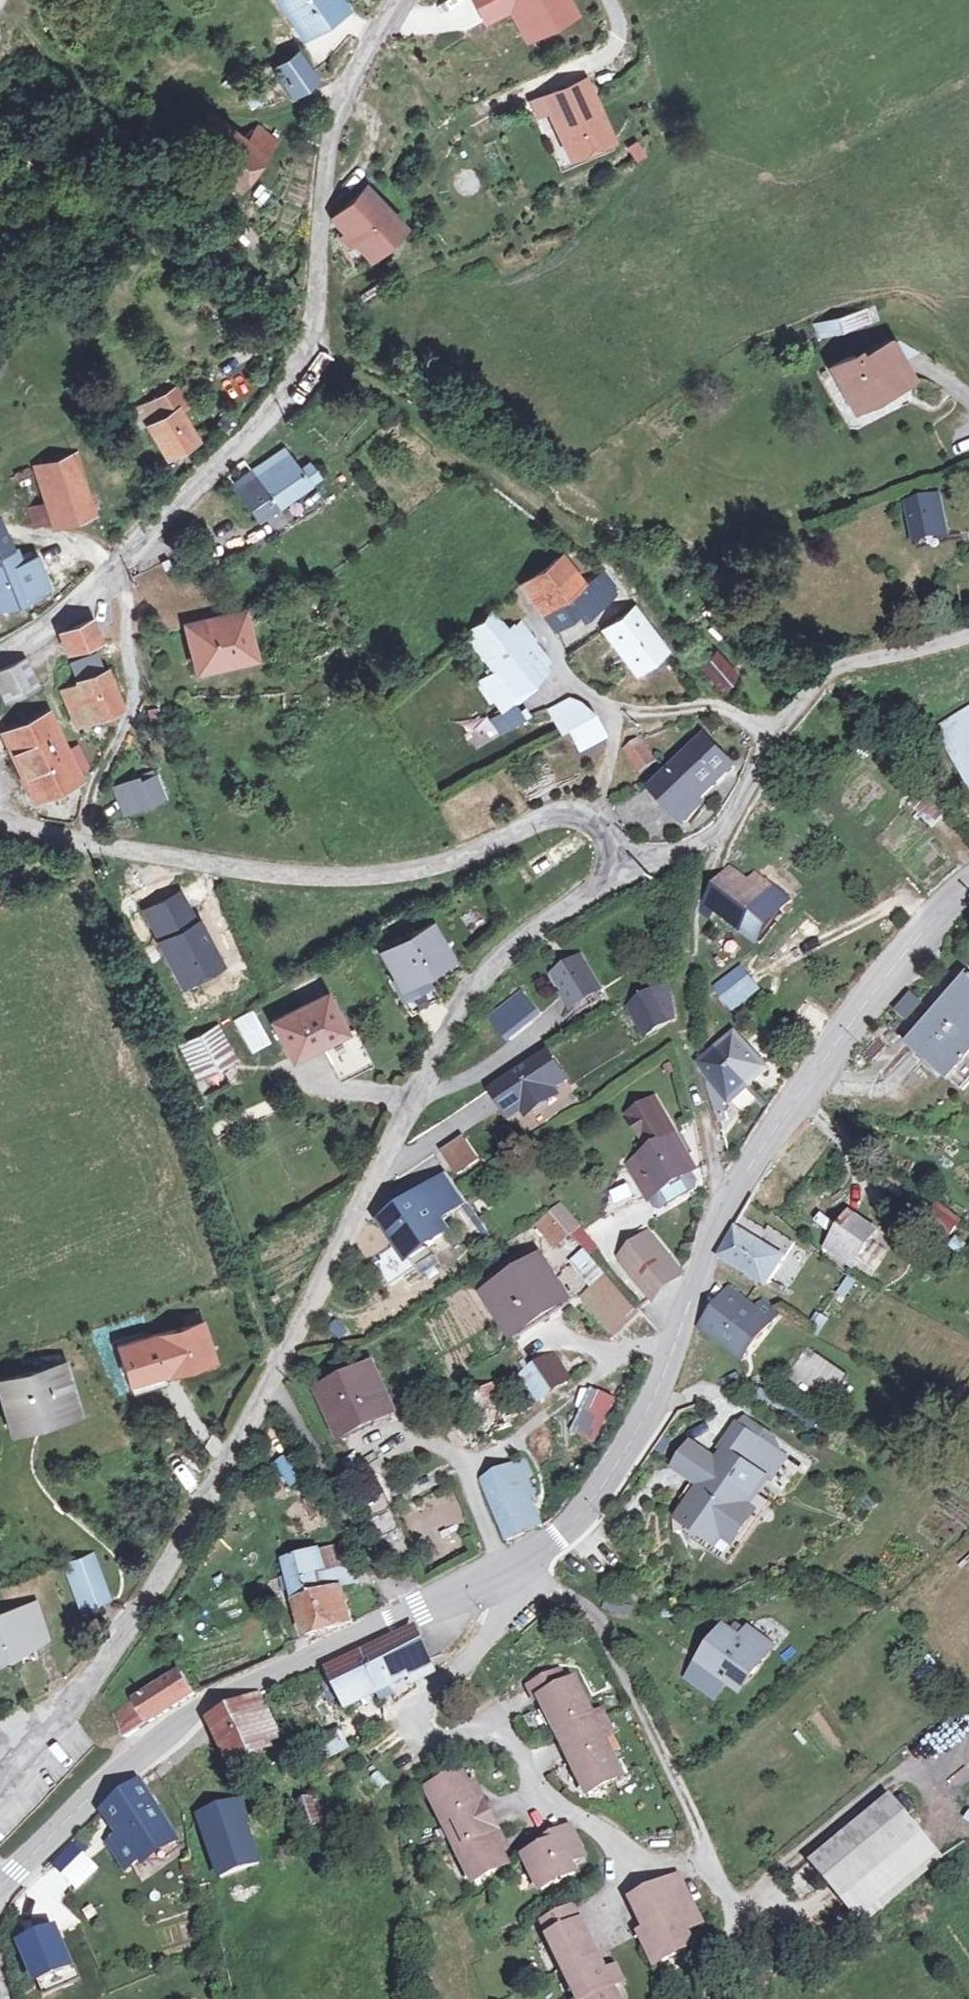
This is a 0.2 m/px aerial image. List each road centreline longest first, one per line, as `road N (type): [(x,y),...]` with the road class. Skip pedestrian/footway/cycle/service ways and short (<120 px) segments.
road 1 (unclassified): [(27,1755),(116,1643),(183,1540),(469,990),(524,936),(595,890),(613,863)]
road 2 (track): [(713,703),(615,573),(532,497),(255,295),(0,10)]
road 3 (secondary): [(968,886),(893,968),(721,1209),(645,1416),(605,1482),(571,1524),(516,1560)]
road 4 (unclassified): [(0,652),(111,569),(304,356),(331,105),(390,0)]
road 5 (unclassified): [(613,863),(609,835),(586,816),(542,821),(444,863),(282,880),(0,821)]
road 6 (secondary): [(516,1560),(206,1707),(81,1803),(0,1889)]
road 7 (track): [(273,1375),(136,966),(100,905),(80,840)]
road 8 (residential): [(516,1560),(493,1624),(424,1702),(421,1730),(445,1741),(490,1723),(507,1725),(534,1804),(577,1812),(615,1842),(620,1927)]
road 9 (unclassified): [(613,863),(661,859),(728,825),(769,740),(839,669),(968,635)]
road 10 (track): [(516,1560),(593,1612),(731,1909)]

